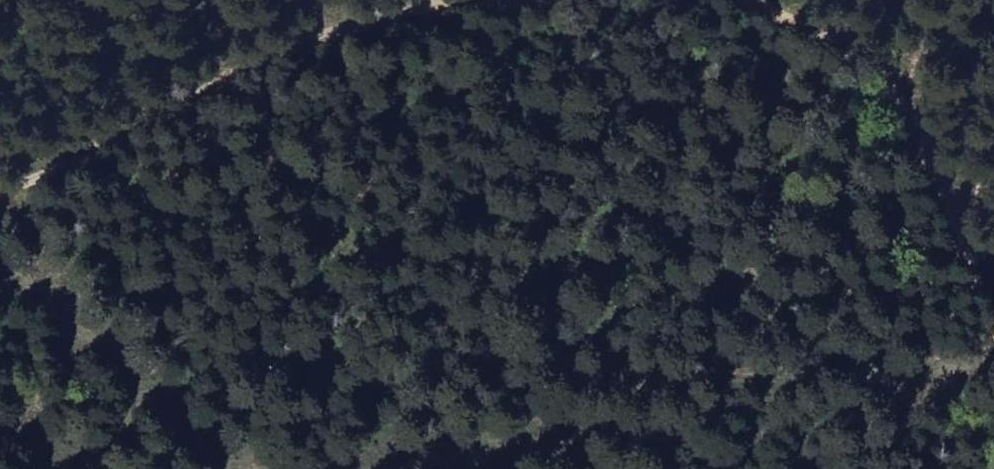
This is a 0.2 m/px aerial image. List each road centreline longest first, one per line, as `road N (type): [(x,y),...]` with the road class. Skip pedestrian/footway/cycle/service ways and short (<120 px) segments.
road 1 (track): [(0,187),(13,187),(273,40),(406,0)]
road 2 (track): [(740,0),(785,15),(890,93),(993,311)]

